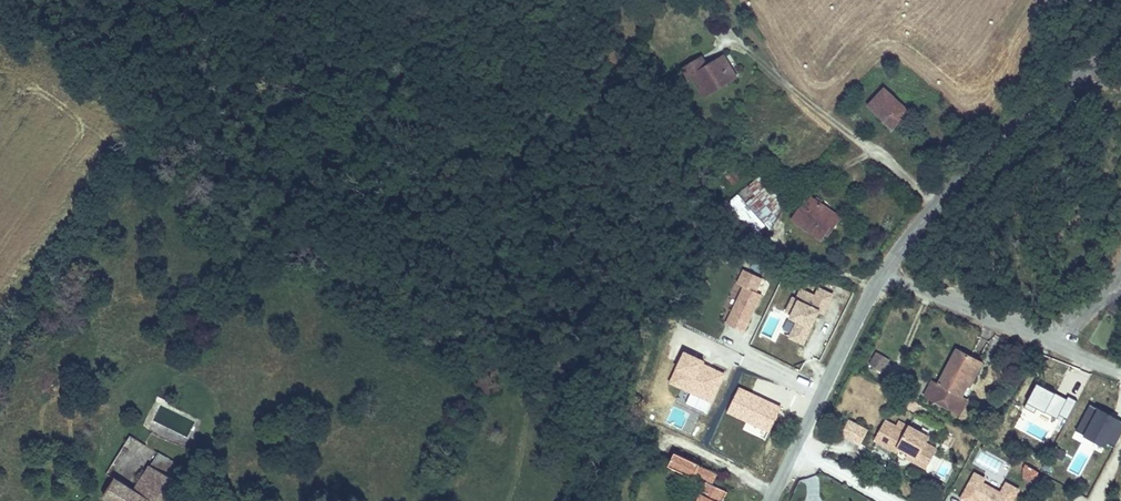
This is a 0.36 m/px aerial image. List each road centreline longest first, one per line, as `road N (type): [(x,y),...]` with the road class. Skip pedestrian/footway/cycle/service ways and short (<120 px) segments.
road 1 (unclassified): [(768,500),(873,285),(907,236),(1120,27)]
road 2 (track): [(798,94),(942,197)]

